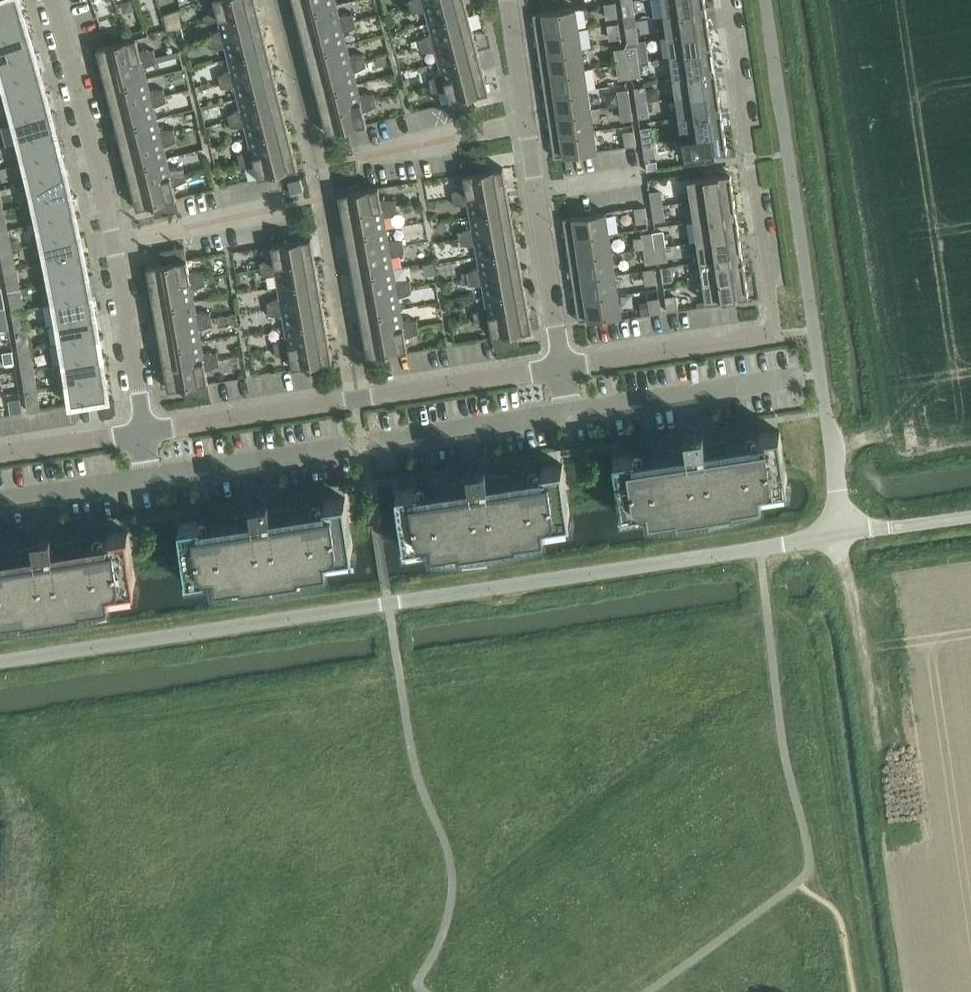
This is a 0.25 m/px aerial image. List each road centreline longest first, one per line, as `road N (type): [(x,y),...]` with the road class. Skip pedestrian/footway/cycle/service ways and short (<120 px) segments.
road 1 (unclassified): [(0,661),(843,534)]
road 2 (residential): [(563,363),(776,335),(728,0)]
road 3 (residential): [(572,415),(149,479)]
road 4 (residential): [(145,434),(563,363)]
road 5 (residential): [(114,243),(41,0)]
road 6 (residential): [(563,363),(526,125)]
road 7 (residential): [(795,382),(572,415)]
road 8 (residential): [(145,434),(114,243)]
road 9 (residential): [(351,161),(526,125)]
road 10 (residential): [(114,243),(289,208)]
road 11 (residential): [(149,479),(0,502)]
road 12 (residential): [(0,456),(145,434)]
road 13 (unclassified): [(843,534),(825,405)]
road 14 (unclassified): [(843,534),(970,516)]
road 15 (residential): [(526,125),(507,0)]

